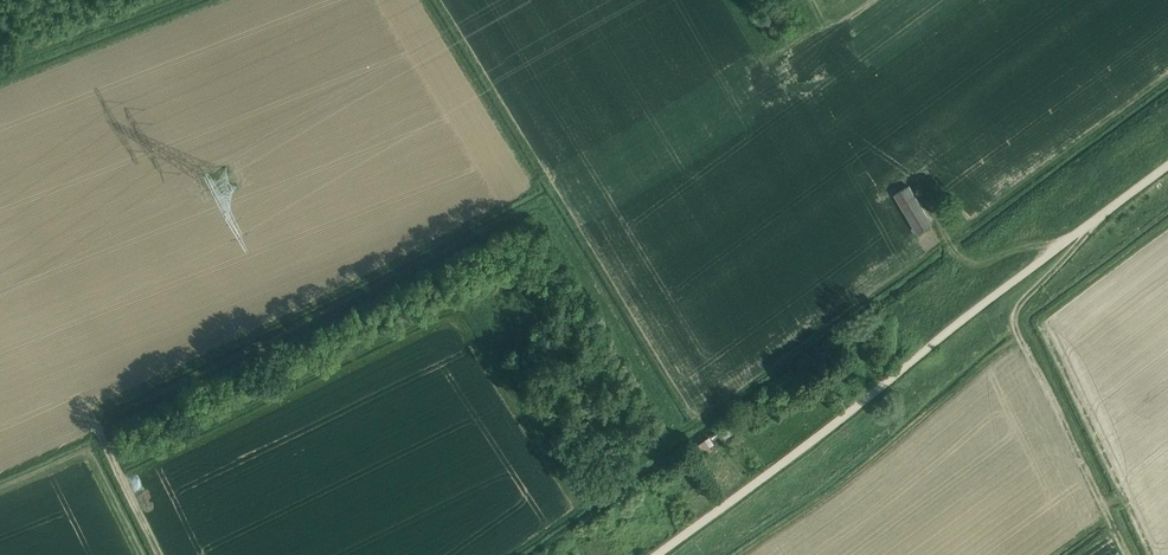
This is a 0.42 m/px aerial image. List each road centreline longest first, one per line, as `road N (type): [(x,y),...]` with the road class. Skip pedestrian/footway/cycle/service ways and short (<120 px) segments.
road 1 (track): [(161,554),(93,417),(97,408),(536,188)]
road 2 (unclassified): [(656,554),(1167,166)]
road 3 (track): [(1084,227),(1077,246),(1013,314),(1104,508)]
road 4 (track): [(1065,241),(969,262),(917,184)]

